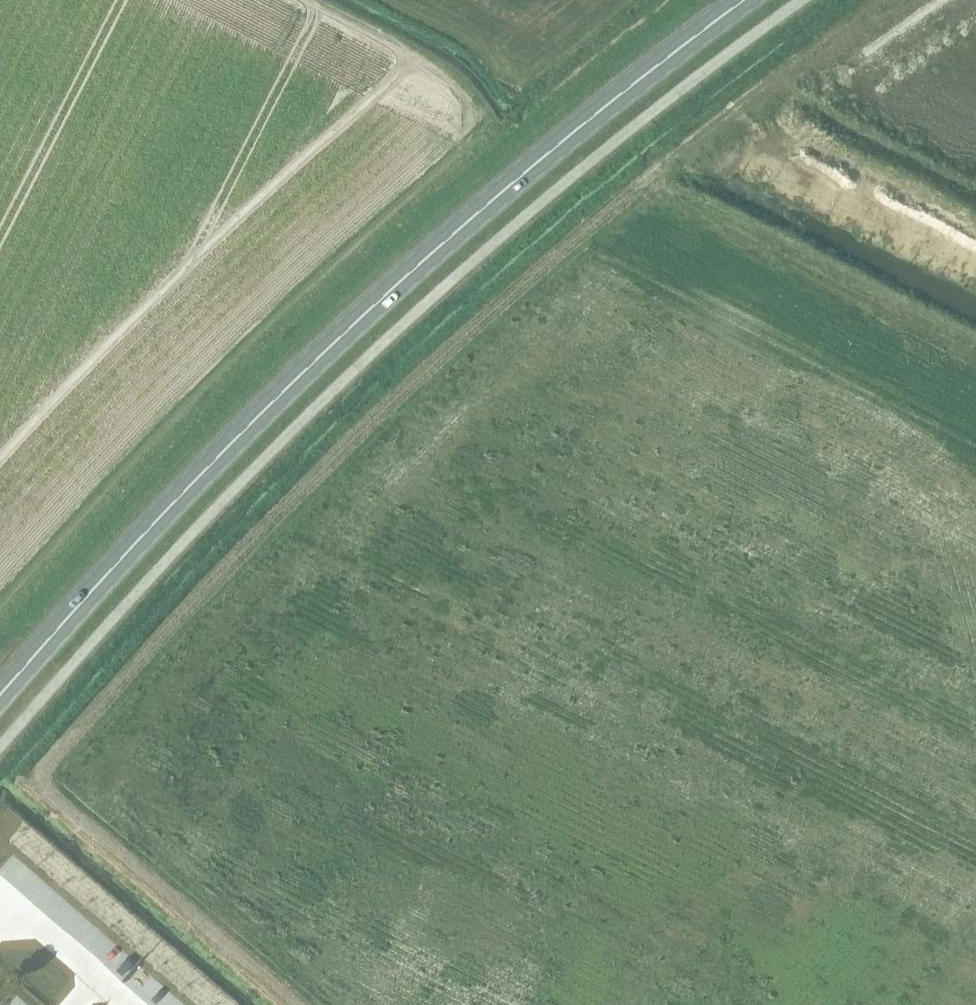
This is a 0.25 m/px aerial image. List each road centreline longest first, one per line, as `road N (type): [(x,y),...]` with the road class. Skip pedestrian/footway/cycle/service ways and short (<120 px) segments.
road 1 (primary): [(0,699),(194,483),(358,322),(509,186),(745,0)]

